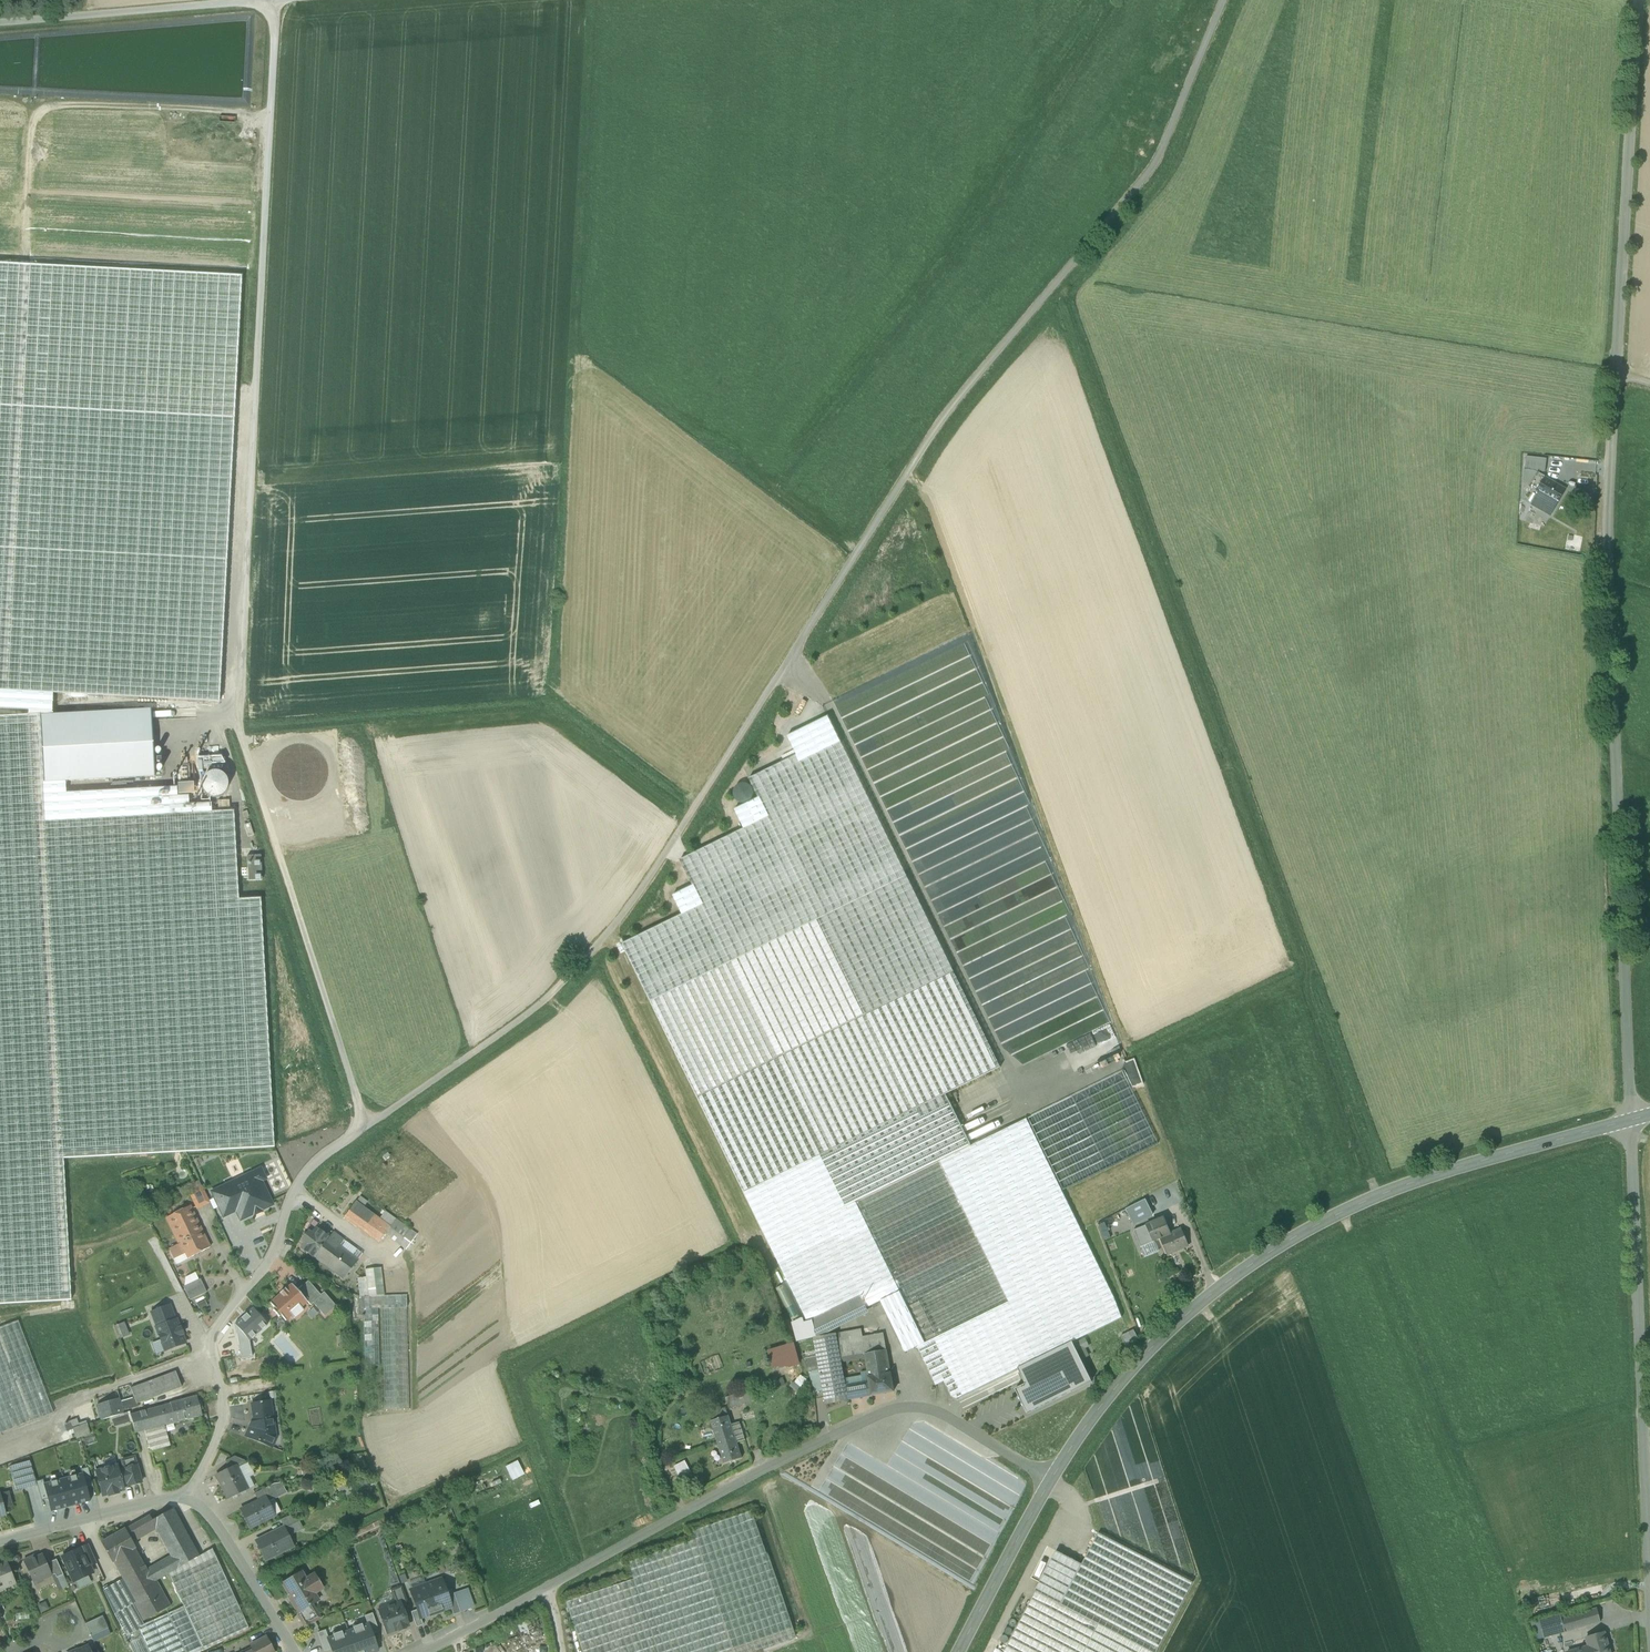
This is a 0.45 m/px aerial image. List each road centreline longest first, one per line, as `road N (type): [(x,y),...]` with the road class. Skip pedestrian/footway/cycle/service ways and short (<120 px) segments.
road 1 (track): [(286,1207),(326,1155),(536,1008),(620,921),(940,422),(1155,167),(1223,0)]
road 2 (track): [(366,1127),(238,722),(276,0)]
road 3 (unclassified): [(1630,1121),(1607,552),(1640,0)]
road 4 (track): [(1382,1196),(1302,981),(1314,975),(1059,280)]
road 5 (track): [(700,803),(562,704),(554,683),(590,0)]
road 6 (tertiary): [(1051,1481),(1155,1344),(1292,1239),(1454,1169),(1630,1121)]
road 7 (residential): [(1051,1481),(936,1412),(899,1409),(753,1475),(427,1651)]
road 8 (tertiary): [(1649,1583),(1630,1121)]
road 9 (track): [(277,0),(0,23)]
road 10 (unclassified): [(0,1439),(210,1348)]
road 11 (tertiary): [(959,1651),(1051,1481)]
road 12 (residential): [(187,1500),(0,1543)]
road 13 (residential): [(295,1651),(215,1523),(187,1500)]
road 14 (residential): [(210,1348),(215,1321),(279,1257),(286,1207)]
road 15 (residential): [(187,1500),(223,1420),(210,1348)]

